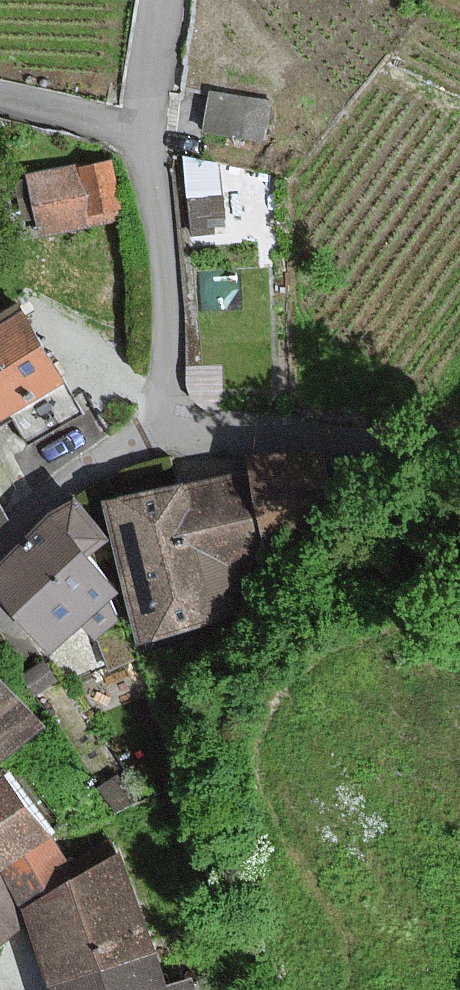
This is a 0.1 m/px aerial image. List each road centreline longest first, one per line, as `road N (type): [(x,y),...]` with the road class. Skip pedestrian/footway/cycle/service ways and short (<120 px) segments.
road 1 (residential): [(150,129),(171,303),(170,439)]
road 2 (residential): [(170,439),(357,438),(459,453)]
road 3 (residential): [(0,555),(64,487),(125,452),(170,439)]
road 4 (residential): [(150,129),(0,95)]
road 5 (residential): [(161,0),(150,129)]

